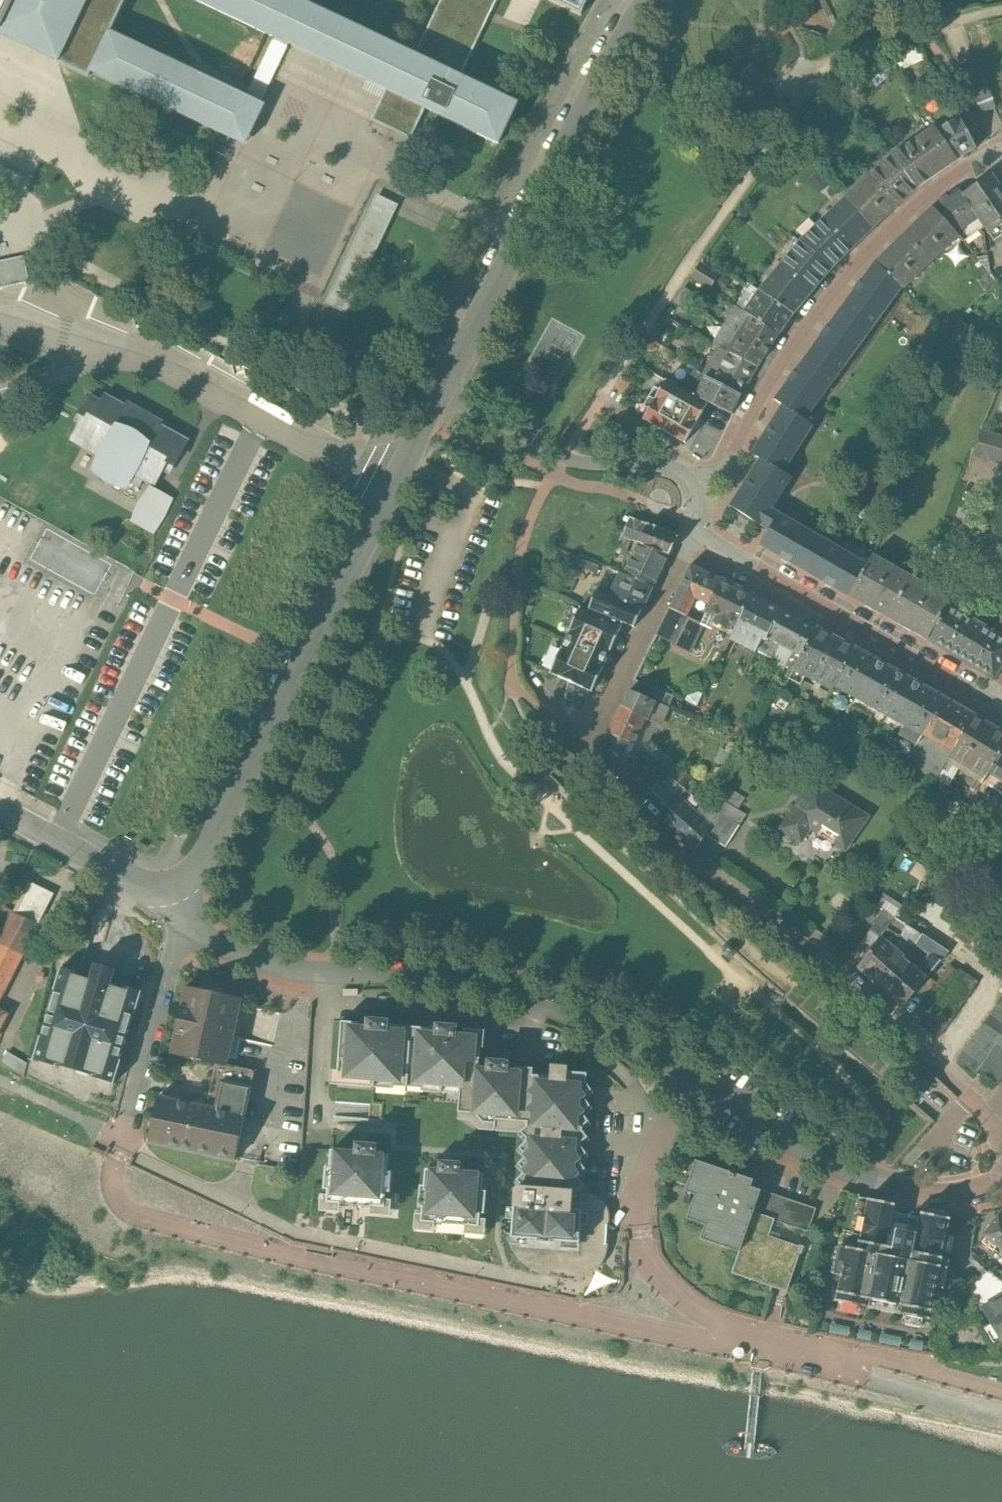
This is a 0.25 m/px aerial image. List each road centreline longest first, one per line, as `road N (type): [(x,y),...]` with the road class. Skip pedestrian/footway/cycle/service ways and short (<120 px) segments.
road 1 (residential): [(191,929),(217,947),(288,971),(465,978),(522,992),(599,1025),(879,1177),(1001,1183)]
road 2 (residential): [(990,1118),(828,964),(678,854),(589,765),(586,748),(696,534)]
road 3 (residential): [(175,887),(198,864),(440,391)]
road 4 (residential): [(1001,145),(952,171),(884,233),(812,320),(738,449),(693,490)]
road 5 (residential): [(440,391),(643,0)]
road 6 (residential): [(991,704),(696,534)]
road 7 (residential): [(768,150),(870,60),(923,30),(1001,10)]
road 8 (residential): [(562,455),(576,416),(699,245)]
road 9 (residential): [(124,1141),(178,952),(191,929)]
road 10 (residential): [(0,810),(149,887),(175,887)]
road 11 (residential): [(693,490),(678,468),(596,465),(562,455)]
road 12 (residential): [(562,455),(440,391)]

